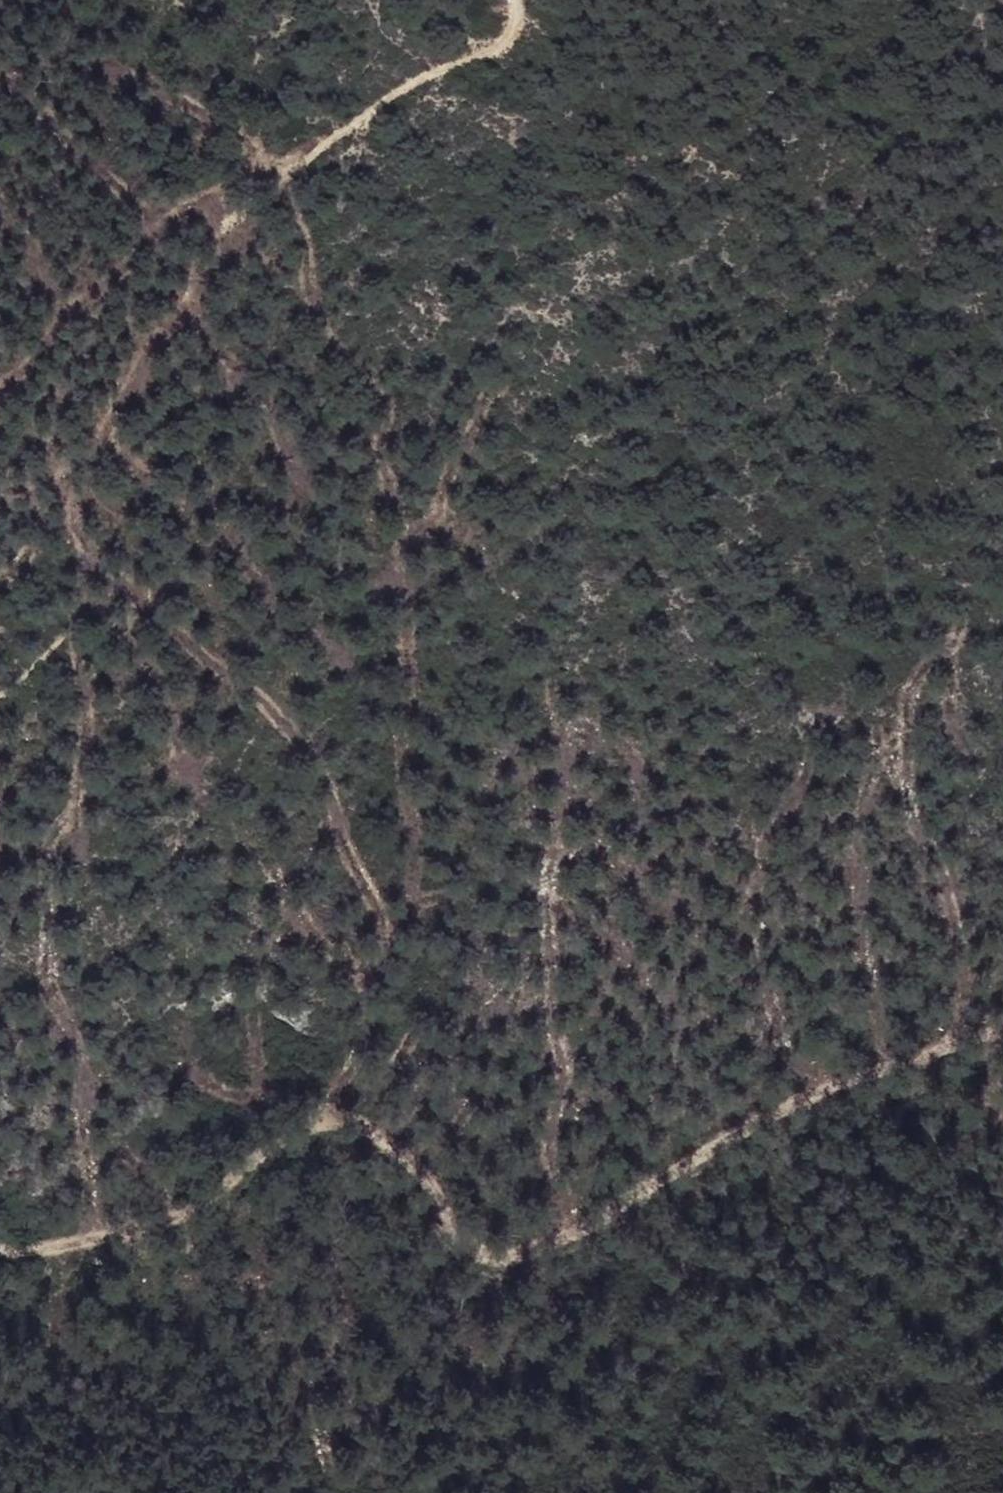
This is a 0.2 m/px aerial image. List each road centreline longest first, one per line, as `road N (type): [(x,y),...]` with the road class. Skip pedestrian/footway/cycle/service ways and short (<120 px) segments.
road 1 (track): [(0,1241),(133,1236),(196,1212),(315,1120),(337,1115),(379,1126),(487,1216),(532,1230),(579,1228),(645,1204),(810,1107),(914,1058),(1002,1030)]
road 2 (track): [(513,0),(512,35),(466,64),(417,76),(223,223),(72,461),(87,571),(59,639),(0,696)]

